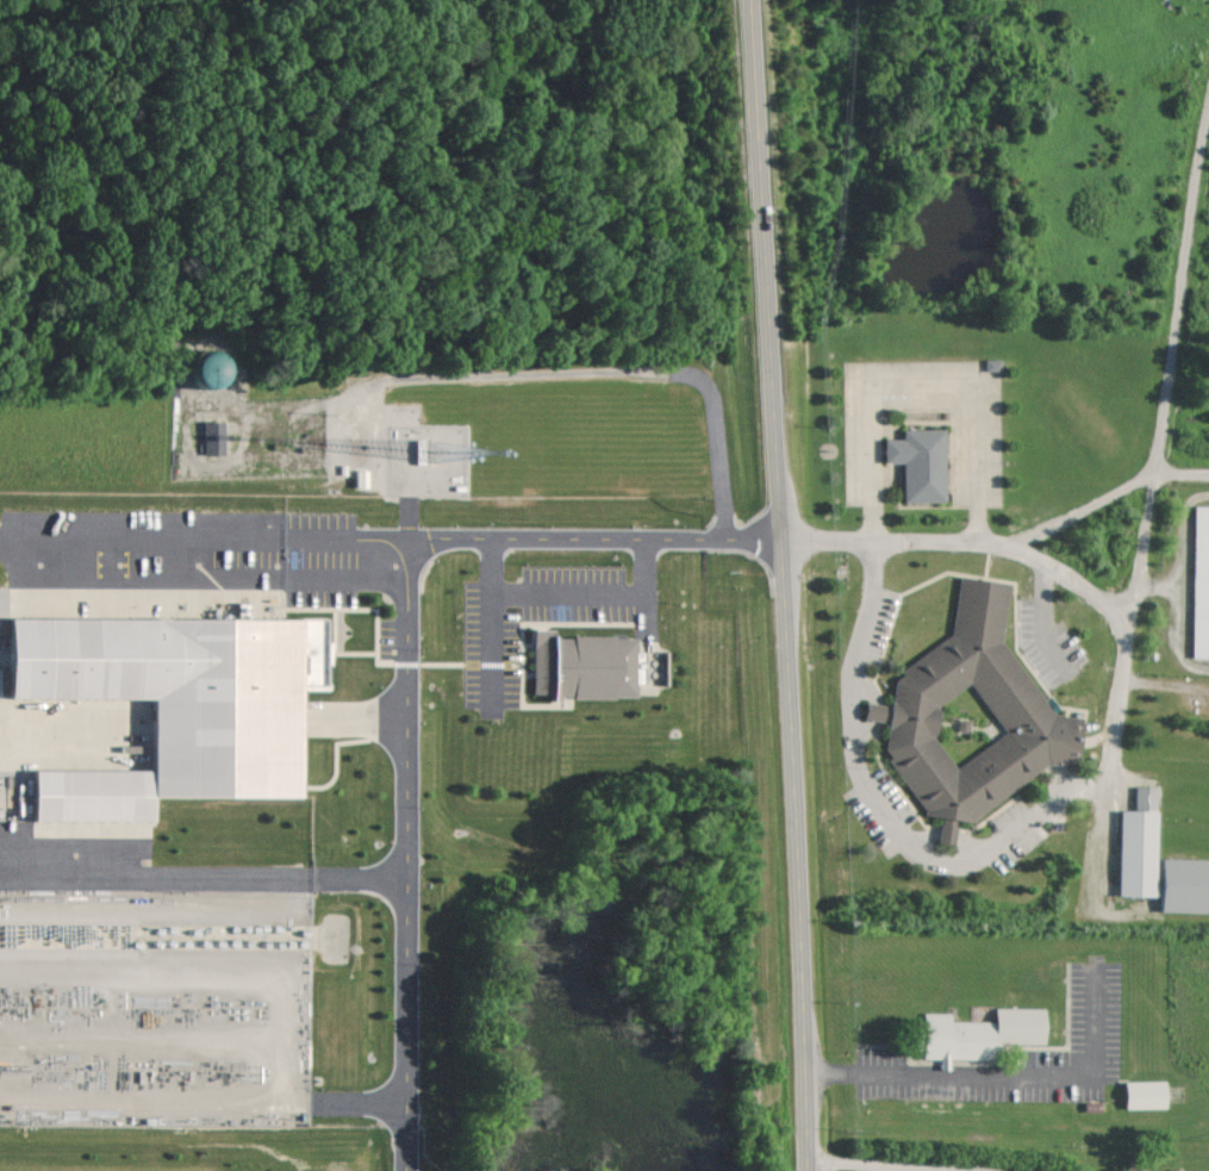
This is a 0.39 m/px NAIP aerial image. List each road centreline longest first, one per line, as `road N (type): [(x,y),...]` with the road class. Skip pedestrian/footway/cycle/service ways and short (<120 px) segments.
road 1 (primary): [(757,0),(781,535),(816,982),(817,1170)]

